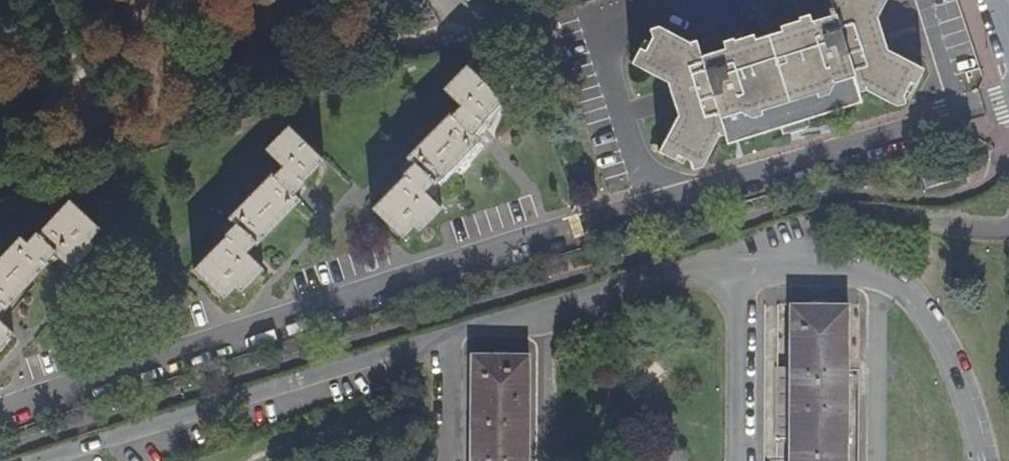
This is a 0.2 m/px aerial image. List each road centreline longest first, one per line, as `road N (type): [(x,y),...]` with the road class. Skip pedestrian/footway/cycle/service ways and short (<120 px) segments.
road 1 (residential): [(0,415),(200,343),(1008,101)]

